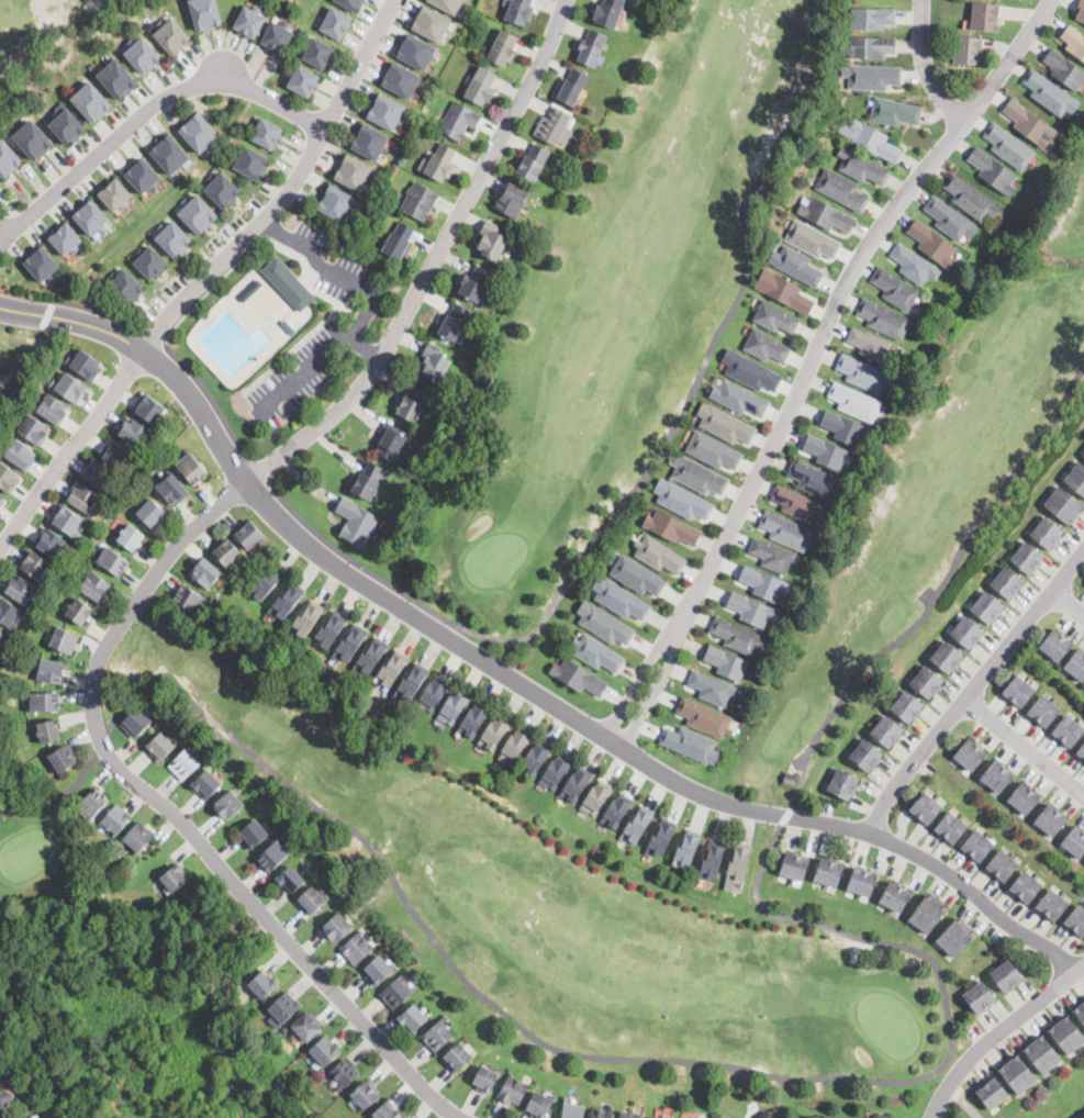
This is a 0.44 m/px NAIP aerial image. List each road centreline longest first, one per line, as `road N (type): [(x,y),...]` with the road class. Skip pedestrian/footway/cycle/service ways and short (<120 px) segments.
road 1 (residential): [(0,308),(83,323),(142,350),(191,394),(246,482),(294,533),(655,770),(701,794),(875,835),(925,857),(1077,970)]
road 2 (residential): [(246,482),(186,540),(104,649),(94,675),(97,733),(125,774),(170,808),(345,1004),(462,1117)]
road 3 (residential): [(671,659),(668,647),(813,367),(851,275),(1051,0)]
road 4 (residential): [(246,482),(373,370),(565,0)]
road 5 (residential): [(142,350),(303,167),(392,0)]
road 6 (residential): [(326,125),(226,74),(172,91),(0,235)]
road 7 (residential): [(875,835),(896,790),(1083,556)]
road 8 (residential): [(142,350),(0,546)]
road 9 (residential): [(932,1117),(964,1069),(1077,970)]
road 10 (residential): [(965,703),(1083,795)]
road 11 (residential): [(922,0),(931,79),(965,121)]

